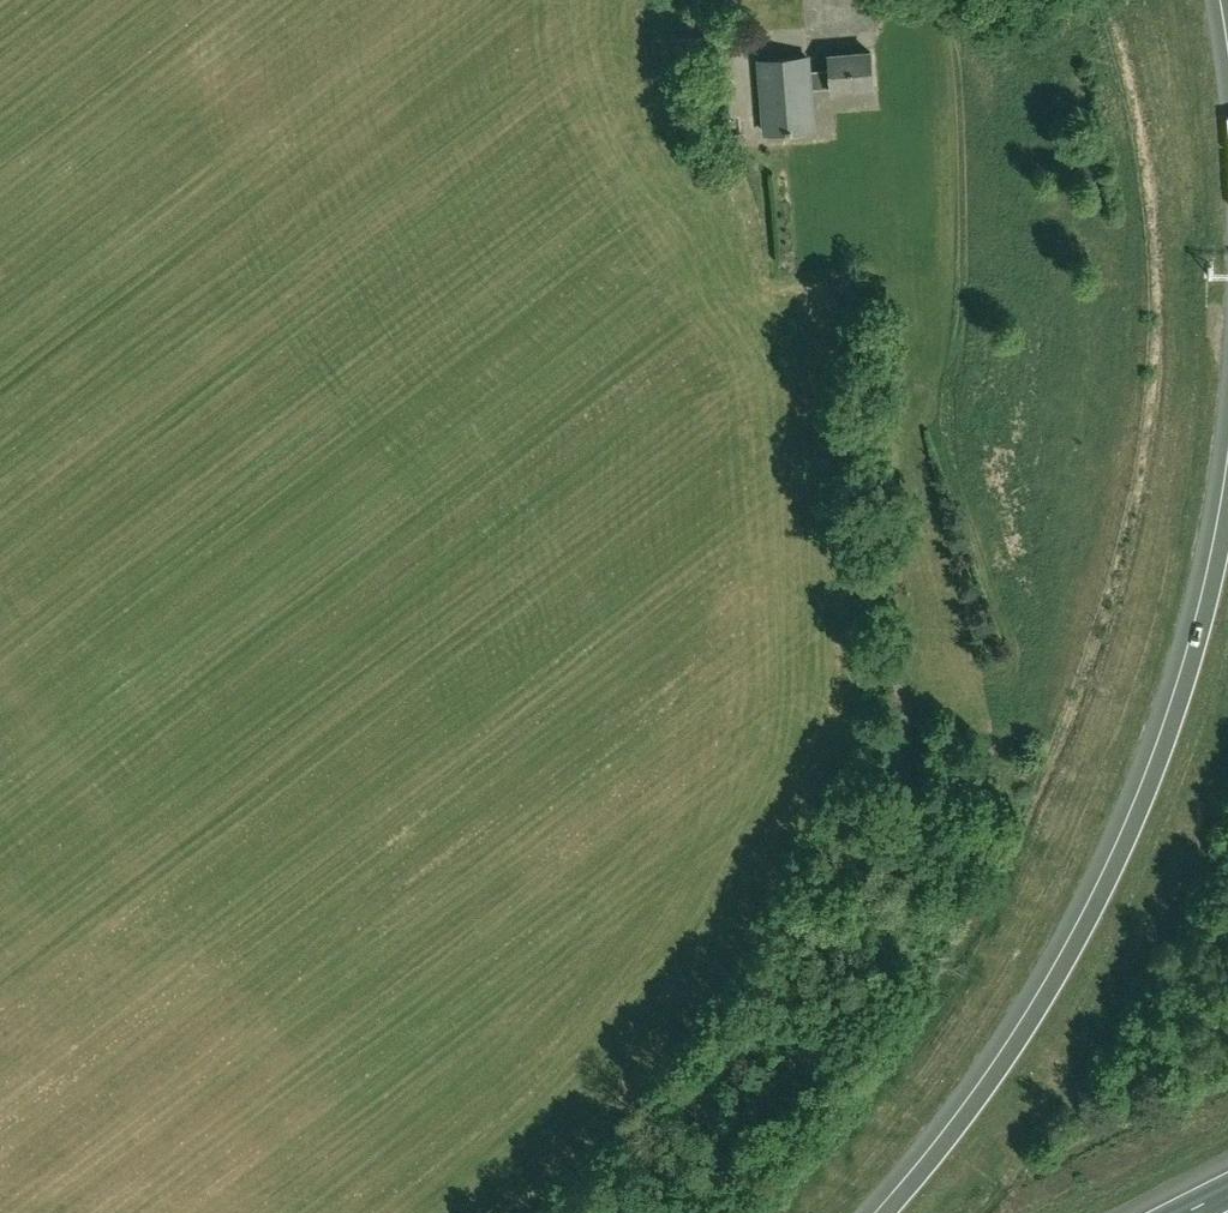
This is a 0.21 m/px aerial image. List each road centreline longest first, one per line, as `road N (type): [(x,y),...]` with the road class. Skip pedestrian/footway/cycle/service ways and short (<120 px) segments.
road 1 (motorway): [(1227,506),(1193,660),(1111,875),(1011,1051),(886,1212)]

